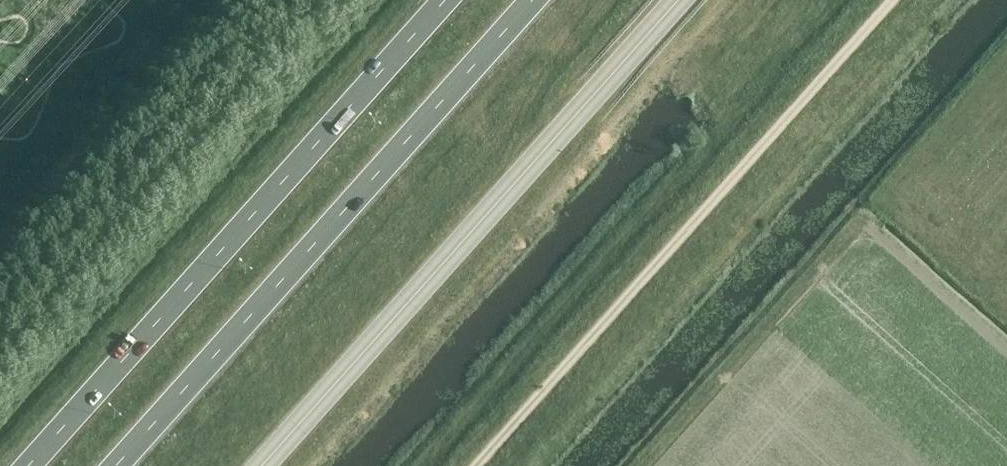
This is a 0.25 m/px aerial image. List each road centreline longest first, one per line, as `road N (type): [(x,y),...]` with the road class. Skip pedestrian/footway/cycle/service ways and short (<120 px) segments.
road 1 (trunk): [(446,0),(29,465)]
road 2 (trunk): [(116,465),(532,0)]

